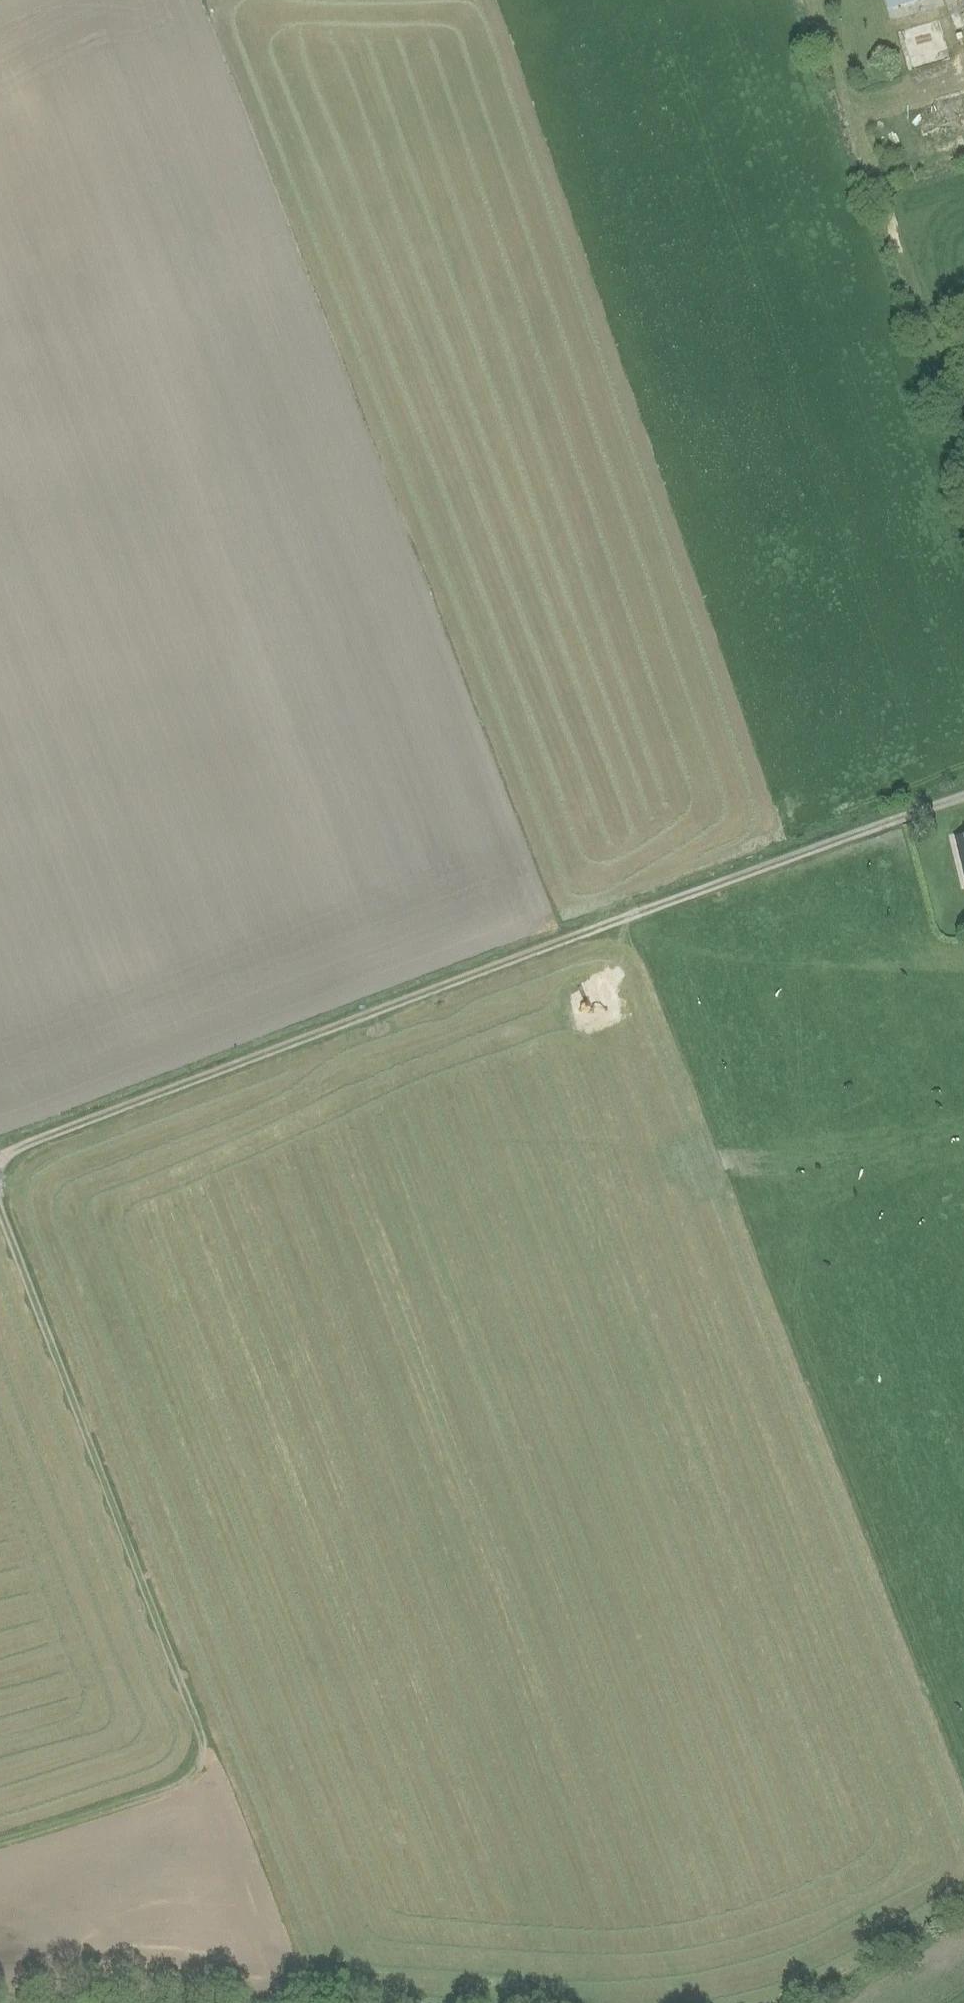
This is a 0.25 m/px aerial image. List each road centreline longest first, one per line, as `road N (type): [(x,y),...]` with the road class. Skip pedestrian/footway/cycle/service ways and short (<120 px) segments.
road 1 (track): [(0,1167),(15,1149),(963,795)]
road 2 (track): [(0,1839),(174,1786),(200,1763),(201,1742),(0,1209)]

